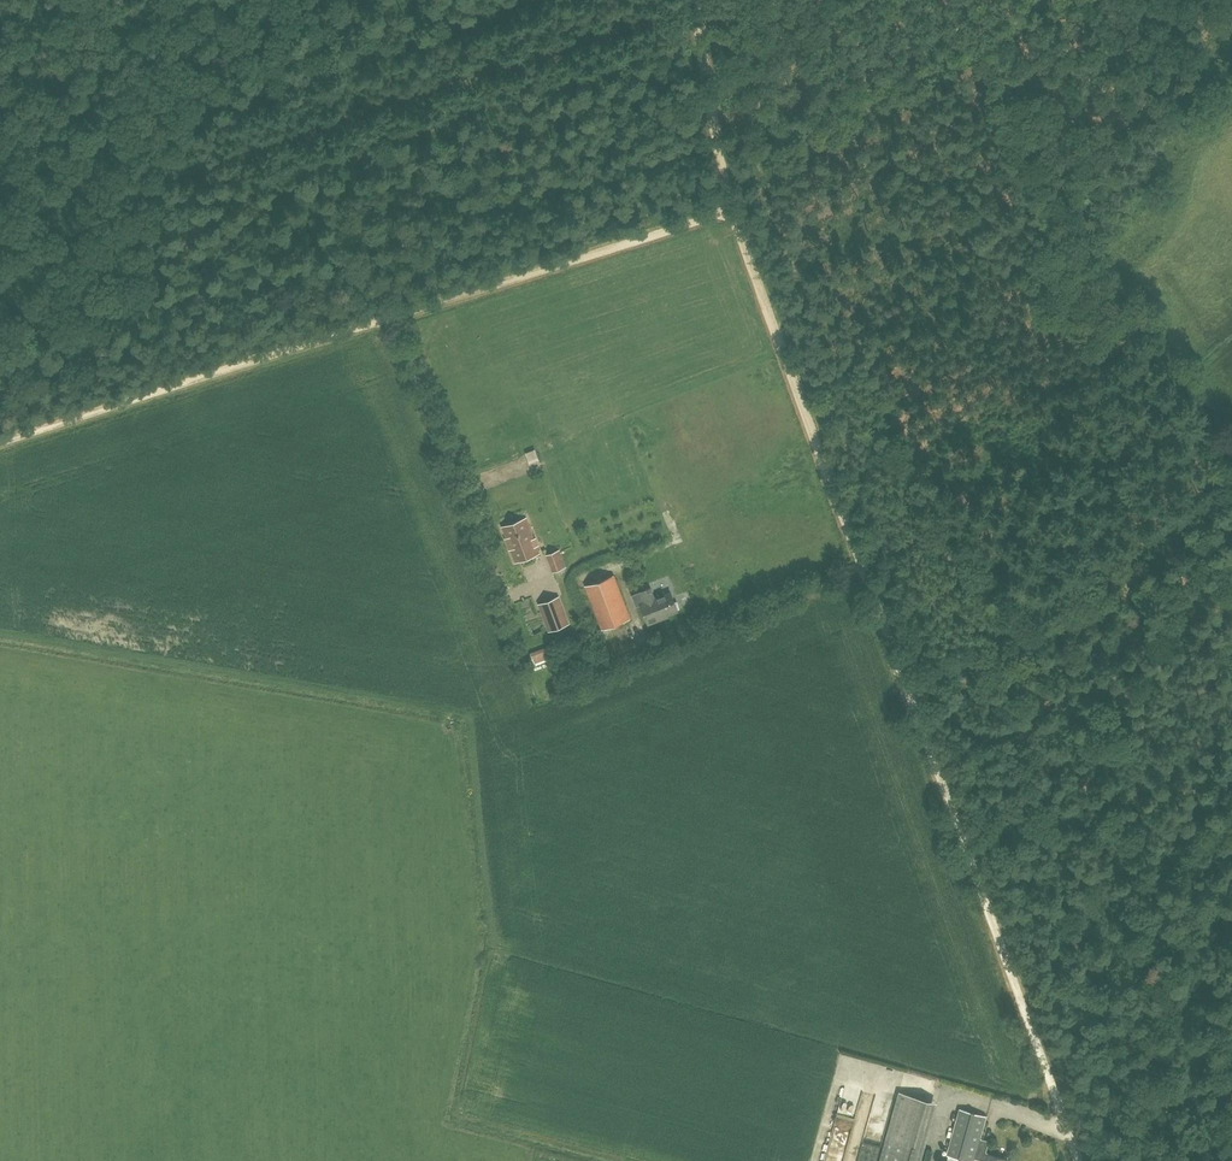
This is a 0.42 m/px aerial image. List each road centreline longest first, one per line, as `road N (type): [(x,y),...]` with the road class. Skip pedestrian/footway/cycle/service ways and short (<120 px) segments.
road 1 (track): [(0,443),(730,210)]
road 2 (unclassified): [(1078,1160),(901,670)]
road 3 (track): [(901,670),(730,210)]
road 4 (track): [(901,670),(933,672),(1231,497)]
road 5 (track): [(730,210),(704,0)]
road 6 (track): [(862,566),(693,634)]

